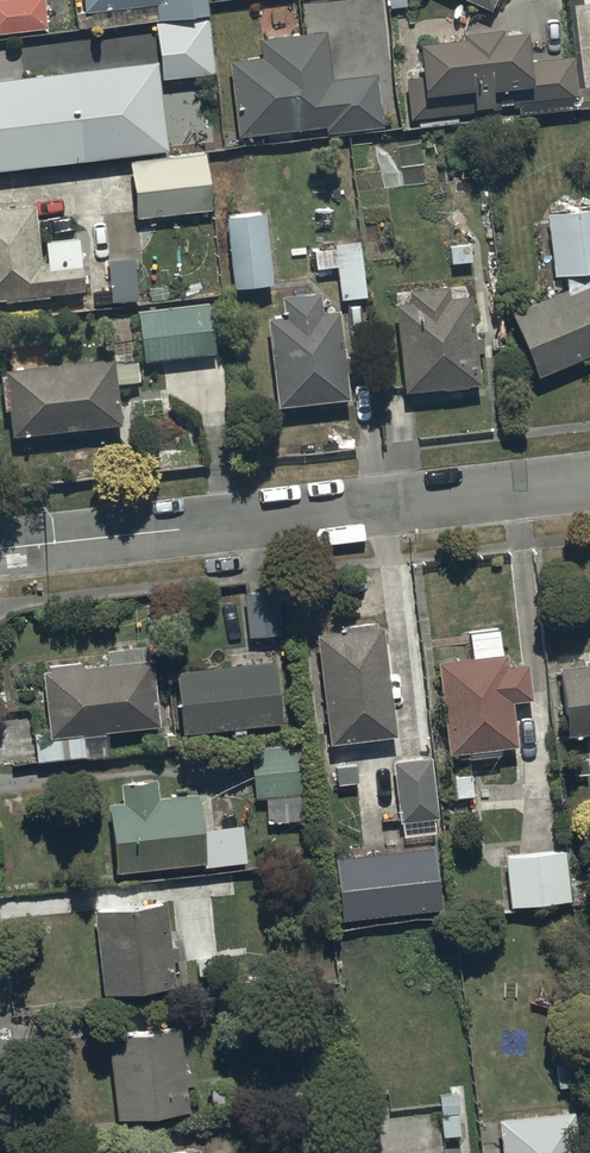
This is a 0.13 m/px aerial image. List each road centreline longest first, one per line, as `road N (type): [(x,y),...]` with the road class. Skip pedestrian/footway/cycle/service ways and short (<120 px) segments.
road 1 (residential): [(589,478),(0,543)]

